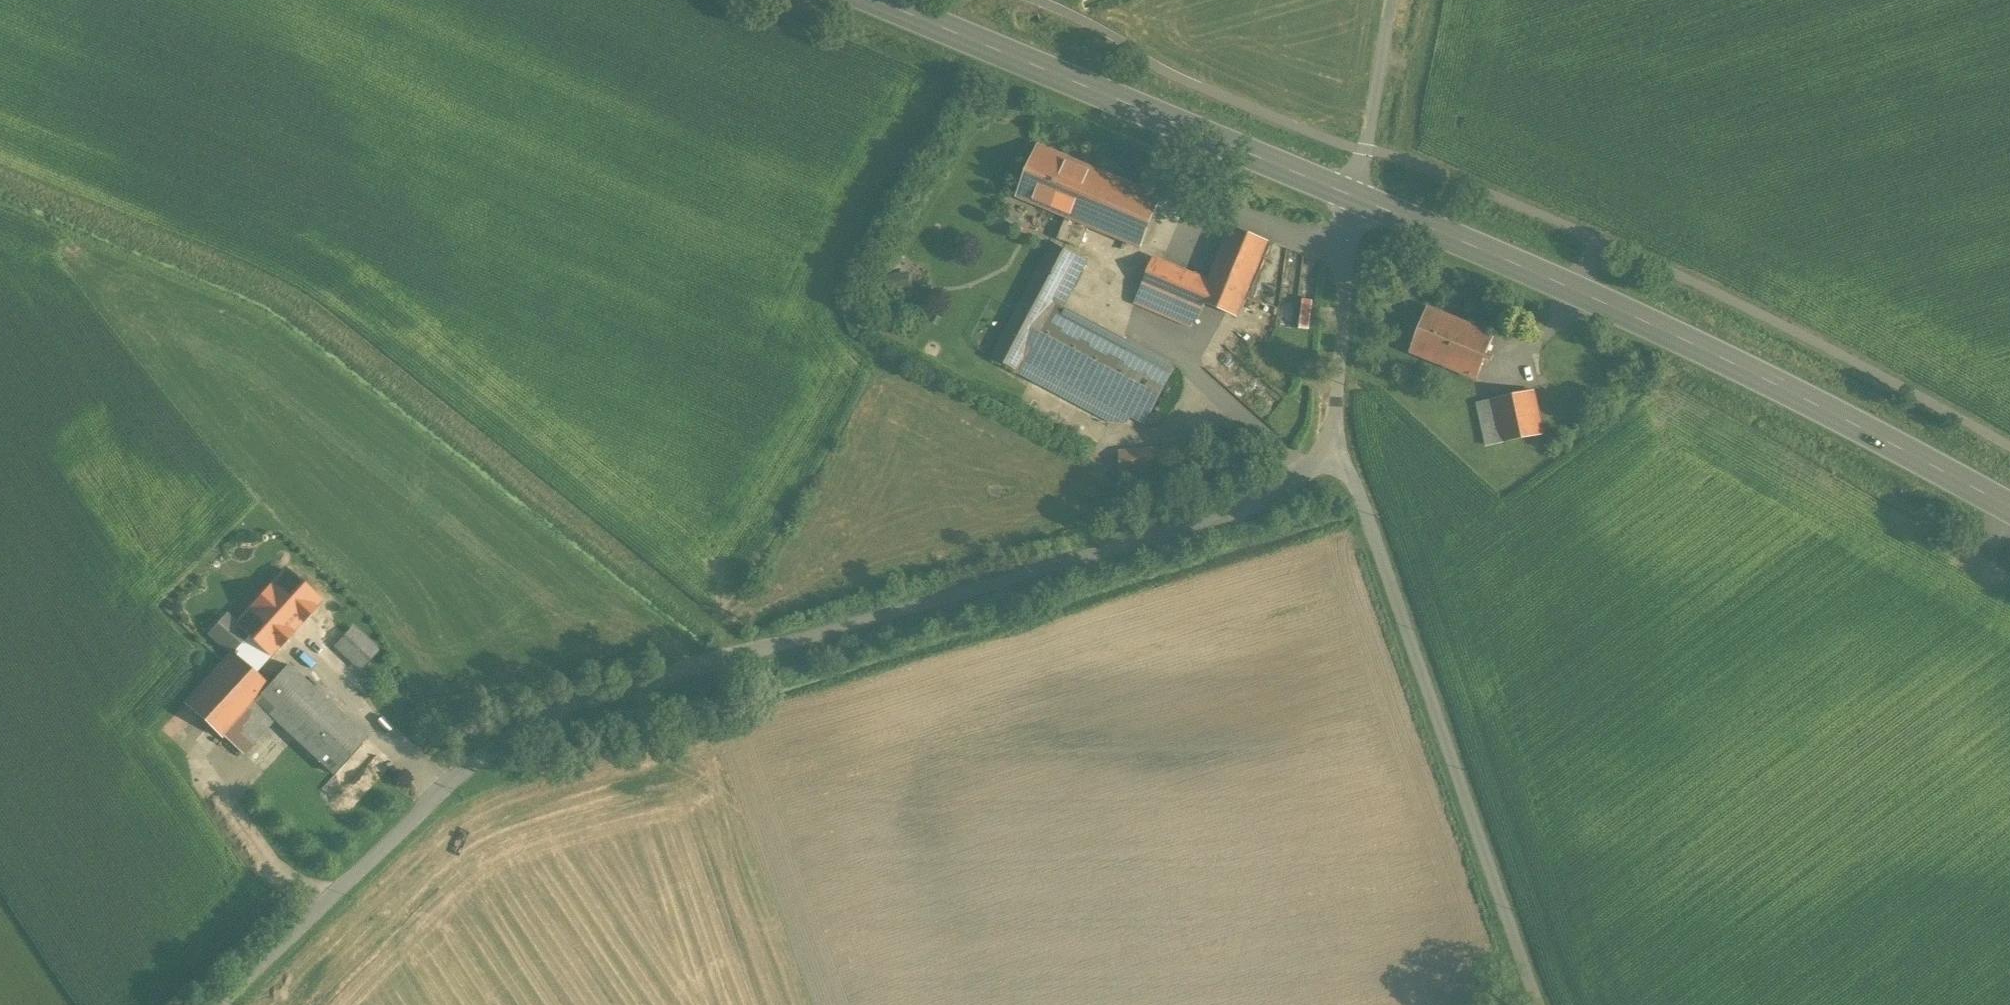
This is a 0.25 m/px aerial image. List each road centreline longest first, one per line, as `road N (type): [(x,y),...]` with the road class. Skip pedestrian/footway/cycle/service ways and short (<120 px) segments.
road 1 (unclassified): [(1326,426),(1309,454),(1234,504),(608,685),(519,719),(220,1004)]
road 2 (primary): [(2009,507),(1794,392),(1355,197)]
road 3 (unclassified): [(1326,426),(1346,457),(1534,1004)]
road 4 (primary): [(1355,197),(875,0)]
road 5 (unclassified): [(1355,197),(1326,426)]
road 6 (unclassified): [(1355,197),(1393,0)]

